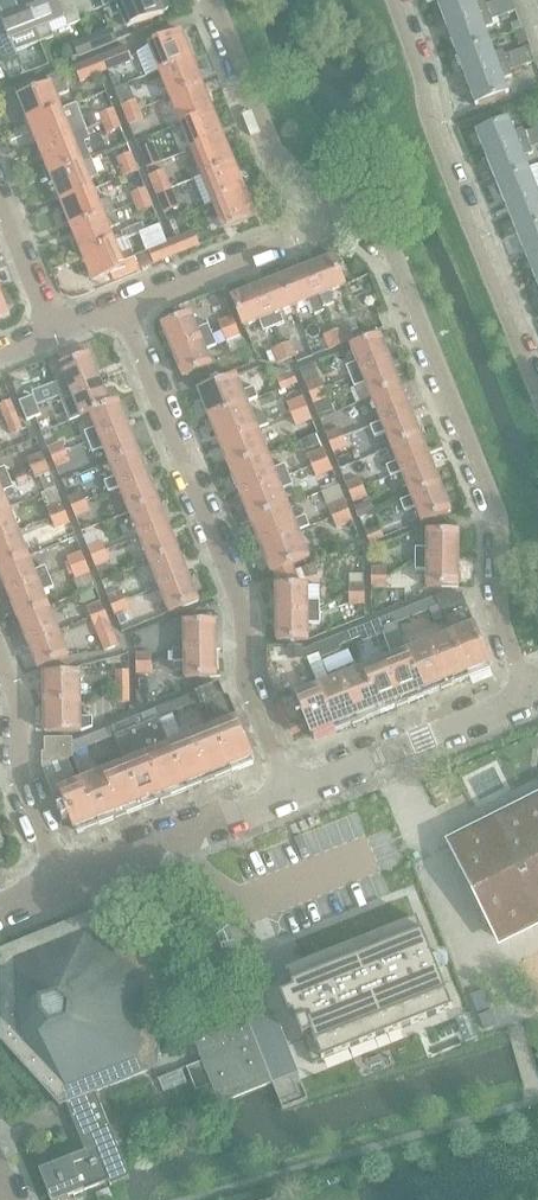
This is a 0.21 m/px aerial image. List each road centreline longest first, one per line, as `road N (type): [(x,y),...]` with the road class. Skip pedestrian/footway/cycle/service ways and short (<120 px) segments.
road 1 (residential): [(339,212),(388,243),(498,513),(494,607),(527,694)]
road 2 (residential): [(286,784),(242,672),(241,605),(120,299)]
road 3 (residential): [(537,396),(428,112),(424,71),(396,0)]
road 4 (residential): [(286,784),(527,694)]
road 5 (residential): [(215,0),(290,177),(339,212)]
road 6 (residential): [(61,875),(286,784)]
road 7 (residential): [(0,650),(15,688),(20,784),(61,875)]
road 8 (residential): [(120,299),(339,212)]
road 9 (residential): [(53,327),(0,198)]

